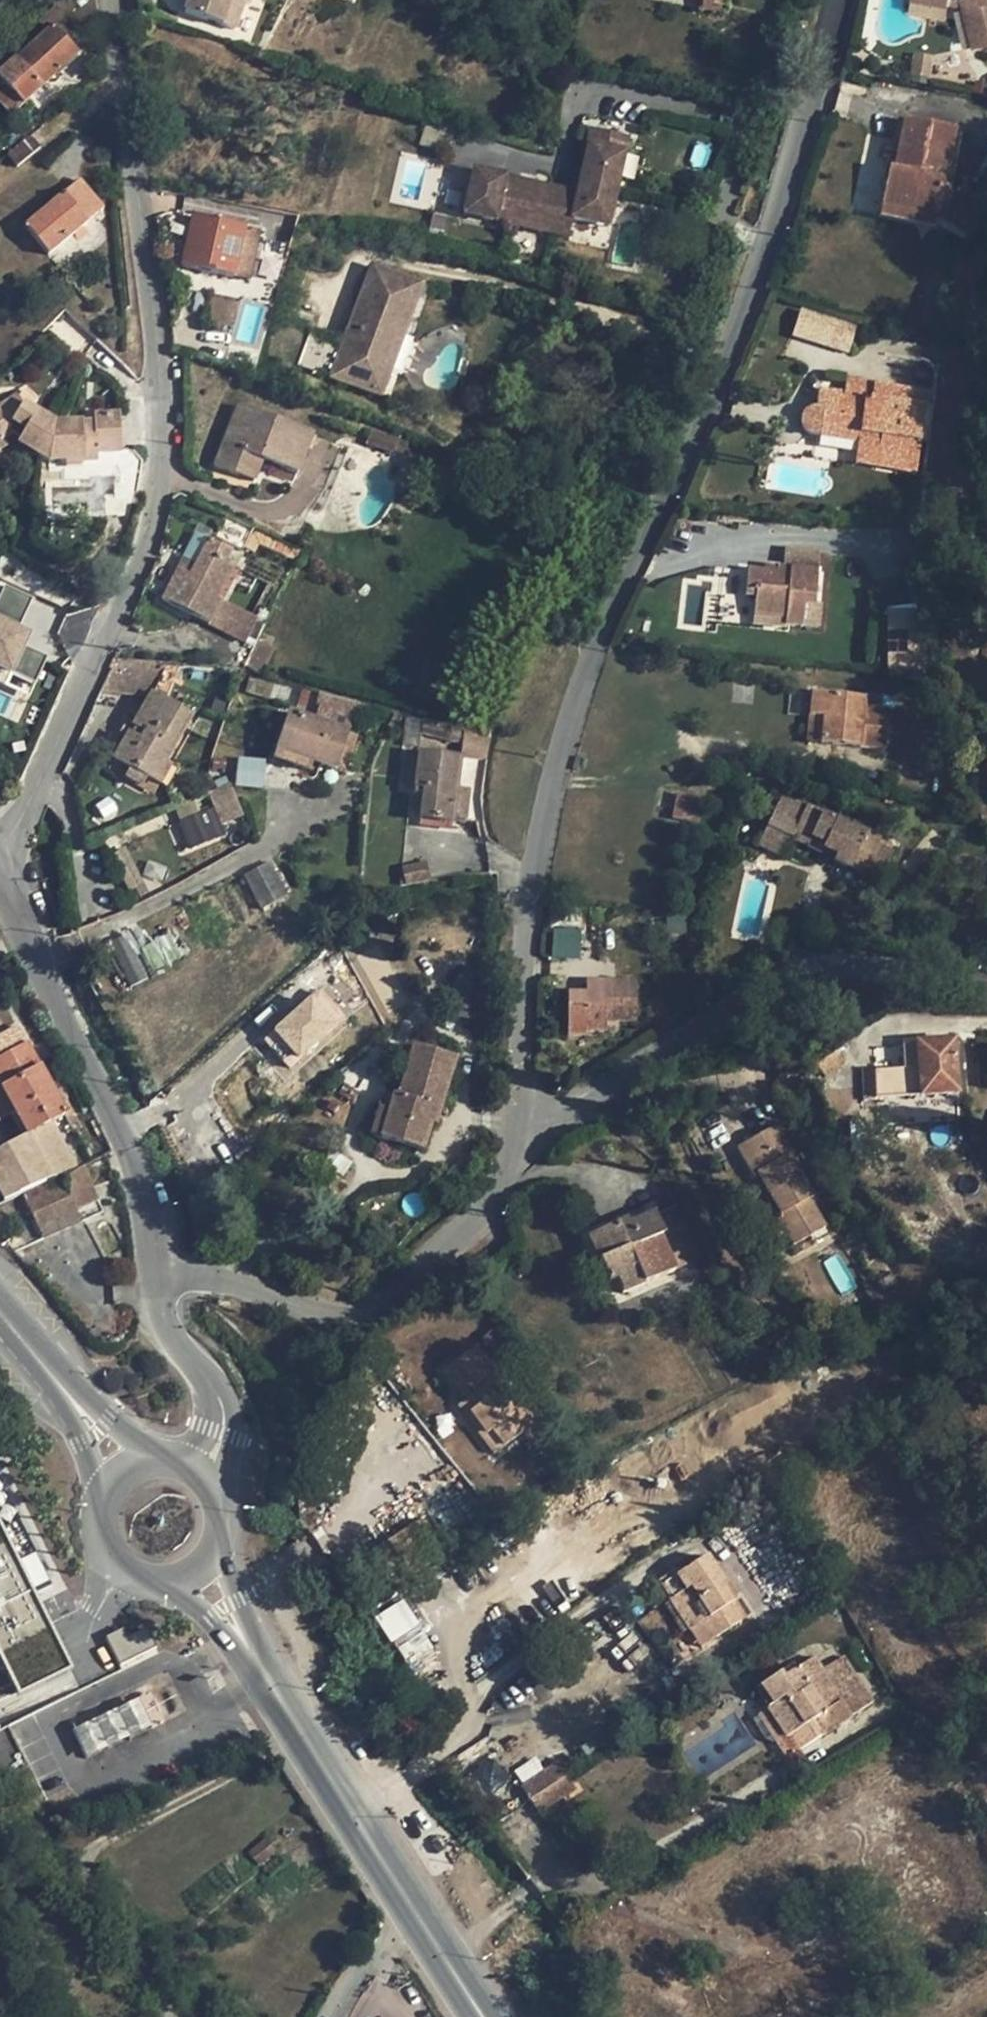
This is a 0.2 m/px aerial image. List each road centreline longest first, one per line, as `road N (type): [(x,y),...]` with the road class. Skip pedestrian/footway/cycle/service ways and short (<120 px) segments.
road 1 (residential): [(521,1131),(525,973),(556,775),(587,666),(734,344),(841,0)]
road 2 (residential): [(108,0),(160,416),(155,500),(138,562),(0,856)]
road 3 (residential): [(521,1131),(750,992),(837,959),(986,985)]
road 4 (residential): [(161,1280),(204,1278),(361,1315),(386,1300),(499,1189),(521,1131)]
road 5 (residential): [(0,885),(153,1190),(161,1280)]
road 6 (secondary): [(200,1572),(400,1884)]
road 7 (residential): [(161,1280),(167,1320),(222,1418),(203,1476)]
road 8 (secondary): [(0,1315),(123,1472)]
road 9 (secondary): [(123,1472),(100,1504),(97,1524),(110,1561),(143,1583),(183,1582),(200,1572)]
road 10 (secondary): [(400,1884),(484,2016)]
road 11 (residential): [(400,1884),(335,2016)]

